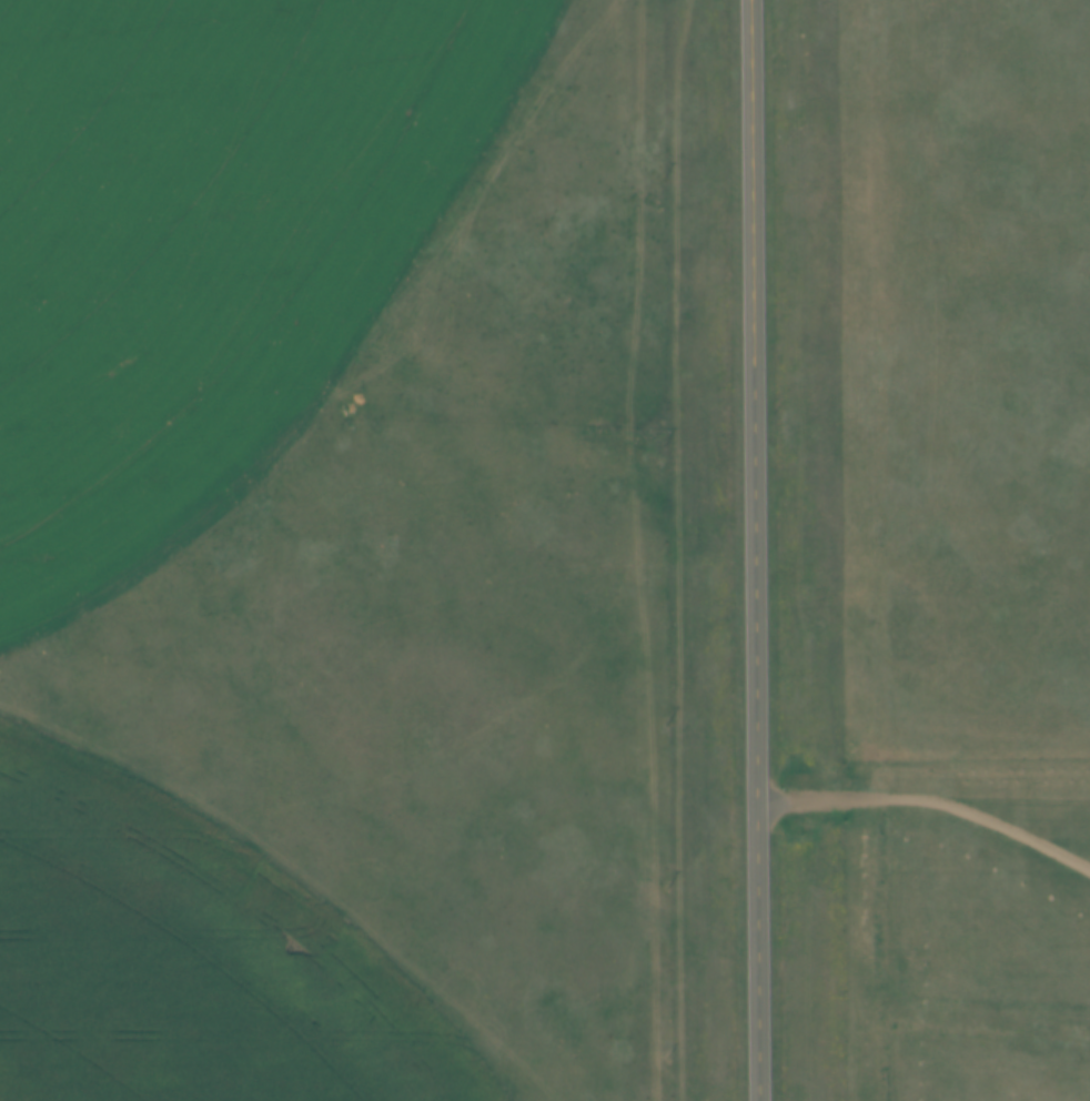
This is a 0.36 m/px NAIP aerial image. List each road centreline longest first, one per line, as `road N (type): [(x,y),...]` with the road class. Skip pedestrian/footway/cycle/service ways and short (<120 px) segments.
road 1 (primary): [(755,1100),(750,0)]

